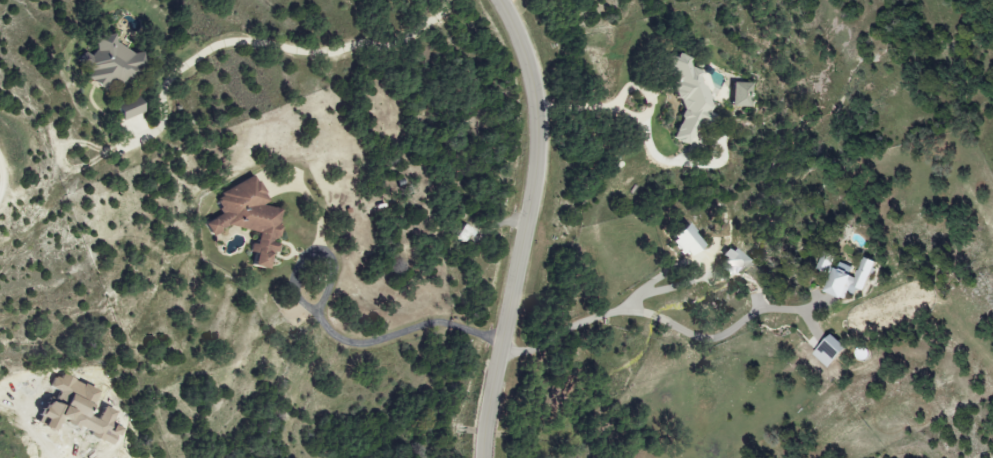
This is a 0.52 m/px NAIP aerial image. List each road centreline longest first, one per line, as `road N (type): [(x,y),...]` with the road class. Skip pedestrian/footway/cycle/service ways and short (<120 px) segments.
road 1 (residential): [(483,457),(539,130),(527,62),(499,0)]

